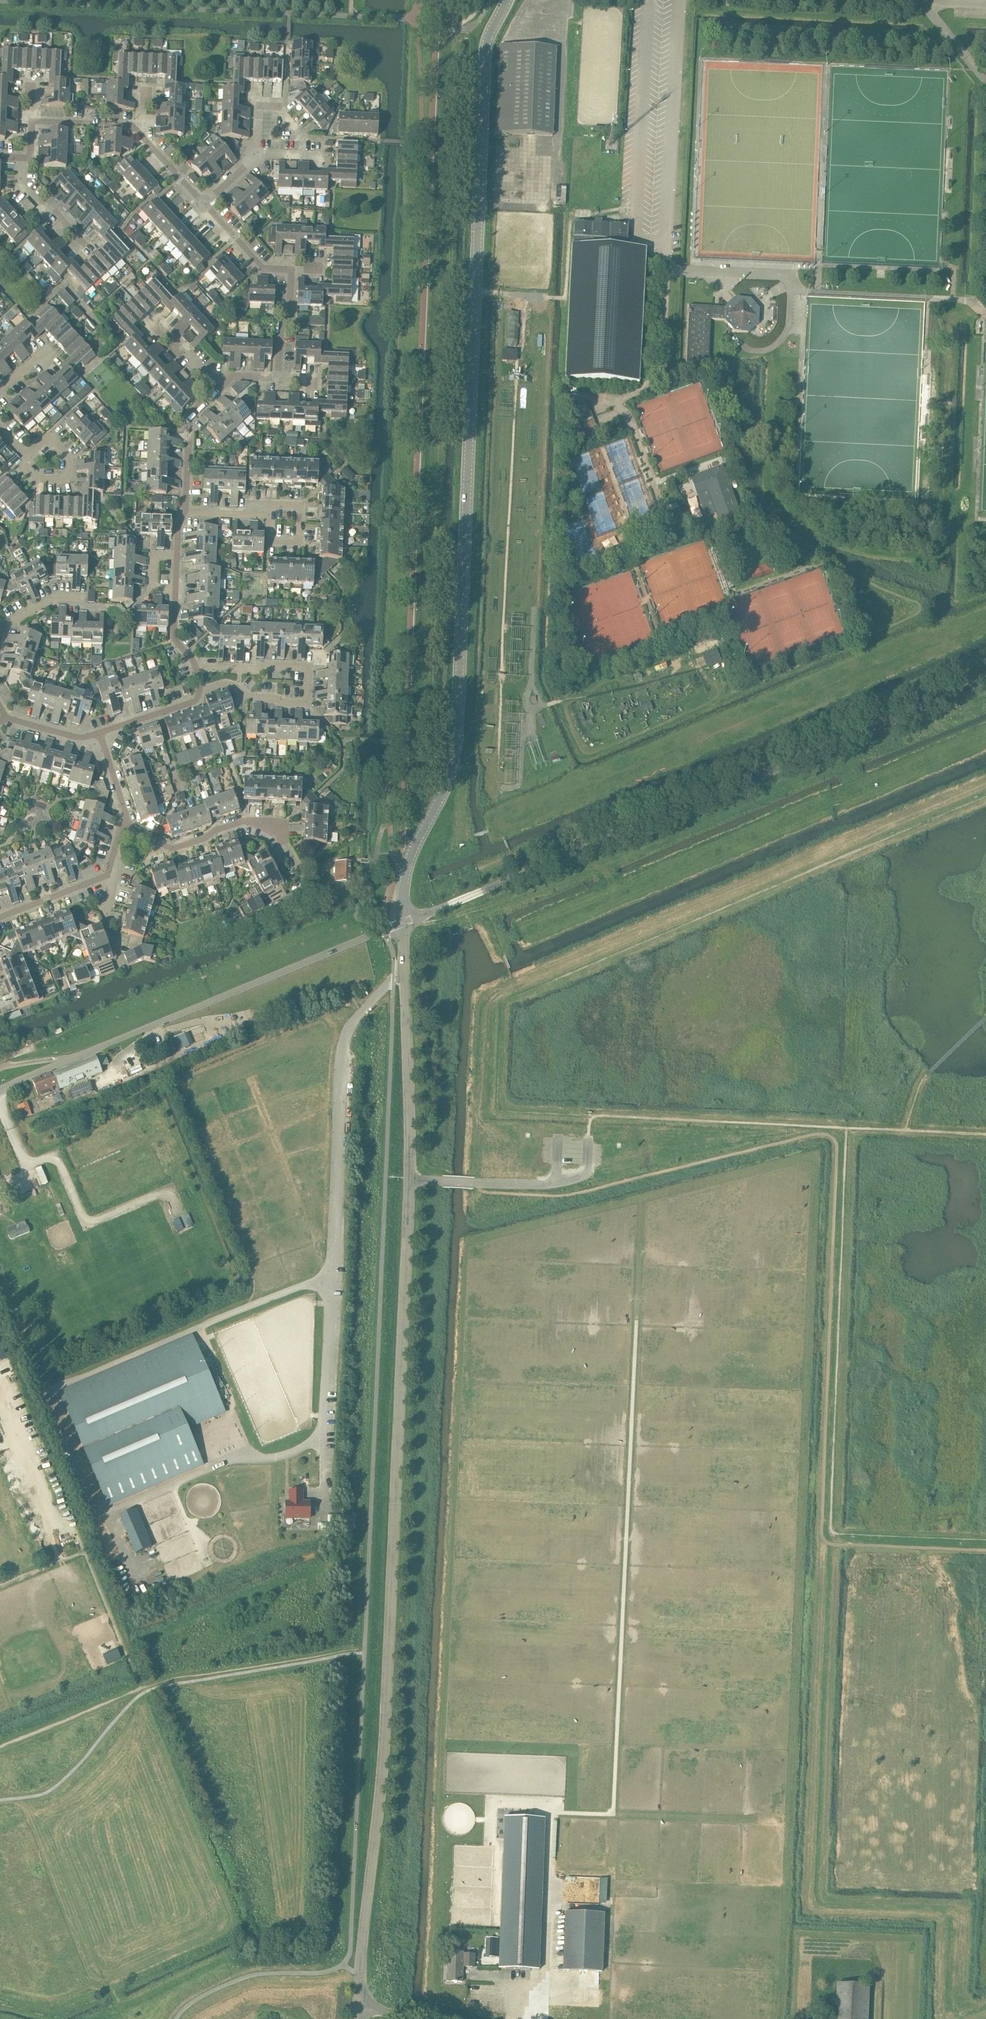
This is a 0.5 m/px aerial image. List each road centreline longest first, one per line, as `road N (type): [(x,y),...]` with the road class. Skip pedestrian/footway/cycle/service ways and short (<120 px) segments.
road 1 (tertiary): [(357,2004),(384,1764),(410,1152),(404,922)]
road 2 (tertiary): [(404,922),(408,862),(456,745),(486,49),(507,0)]
road 3 (unclassified): [(404,922),(985,680)]
road 4 (track): [(636,1321),(613,1814),(550,1811)]
road 5 (unclassified): [(383,930),(0,1089)]
road 6 (track): [(141,1693),(0,1386)]
road 7 (residential): [(196,667),(309,665),(307,703),(248,698),(226,684),(200,692)]
road 8 (residential): [(309,888),(279,825),(248,821),(172,849),(126,824)]
road 9 (residential): [(187,512),(190,418),(213,394)]

